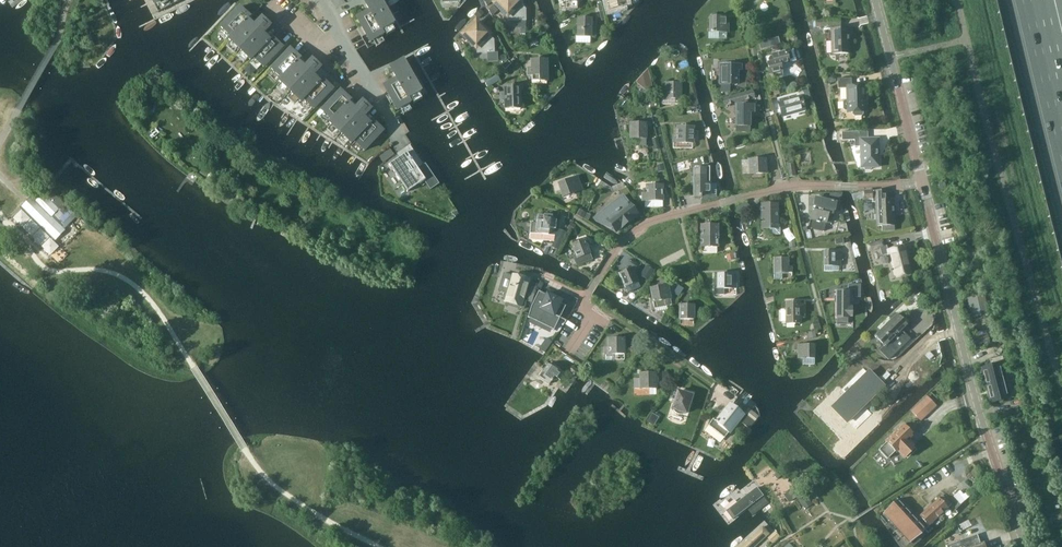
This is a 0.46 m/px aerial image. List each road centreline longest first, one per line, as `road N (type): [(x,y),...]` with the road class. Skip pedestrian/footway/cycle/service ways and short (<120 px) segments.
road 1 (residential): [(603,322),(583,309),(584,300),(619,244),(651,221),(788,188),(922,182)]
road 2 (tertiary): [(1025,546),(976,398),(922,182)]
road 3 (tertiary): [(922,182),(875,0)]

